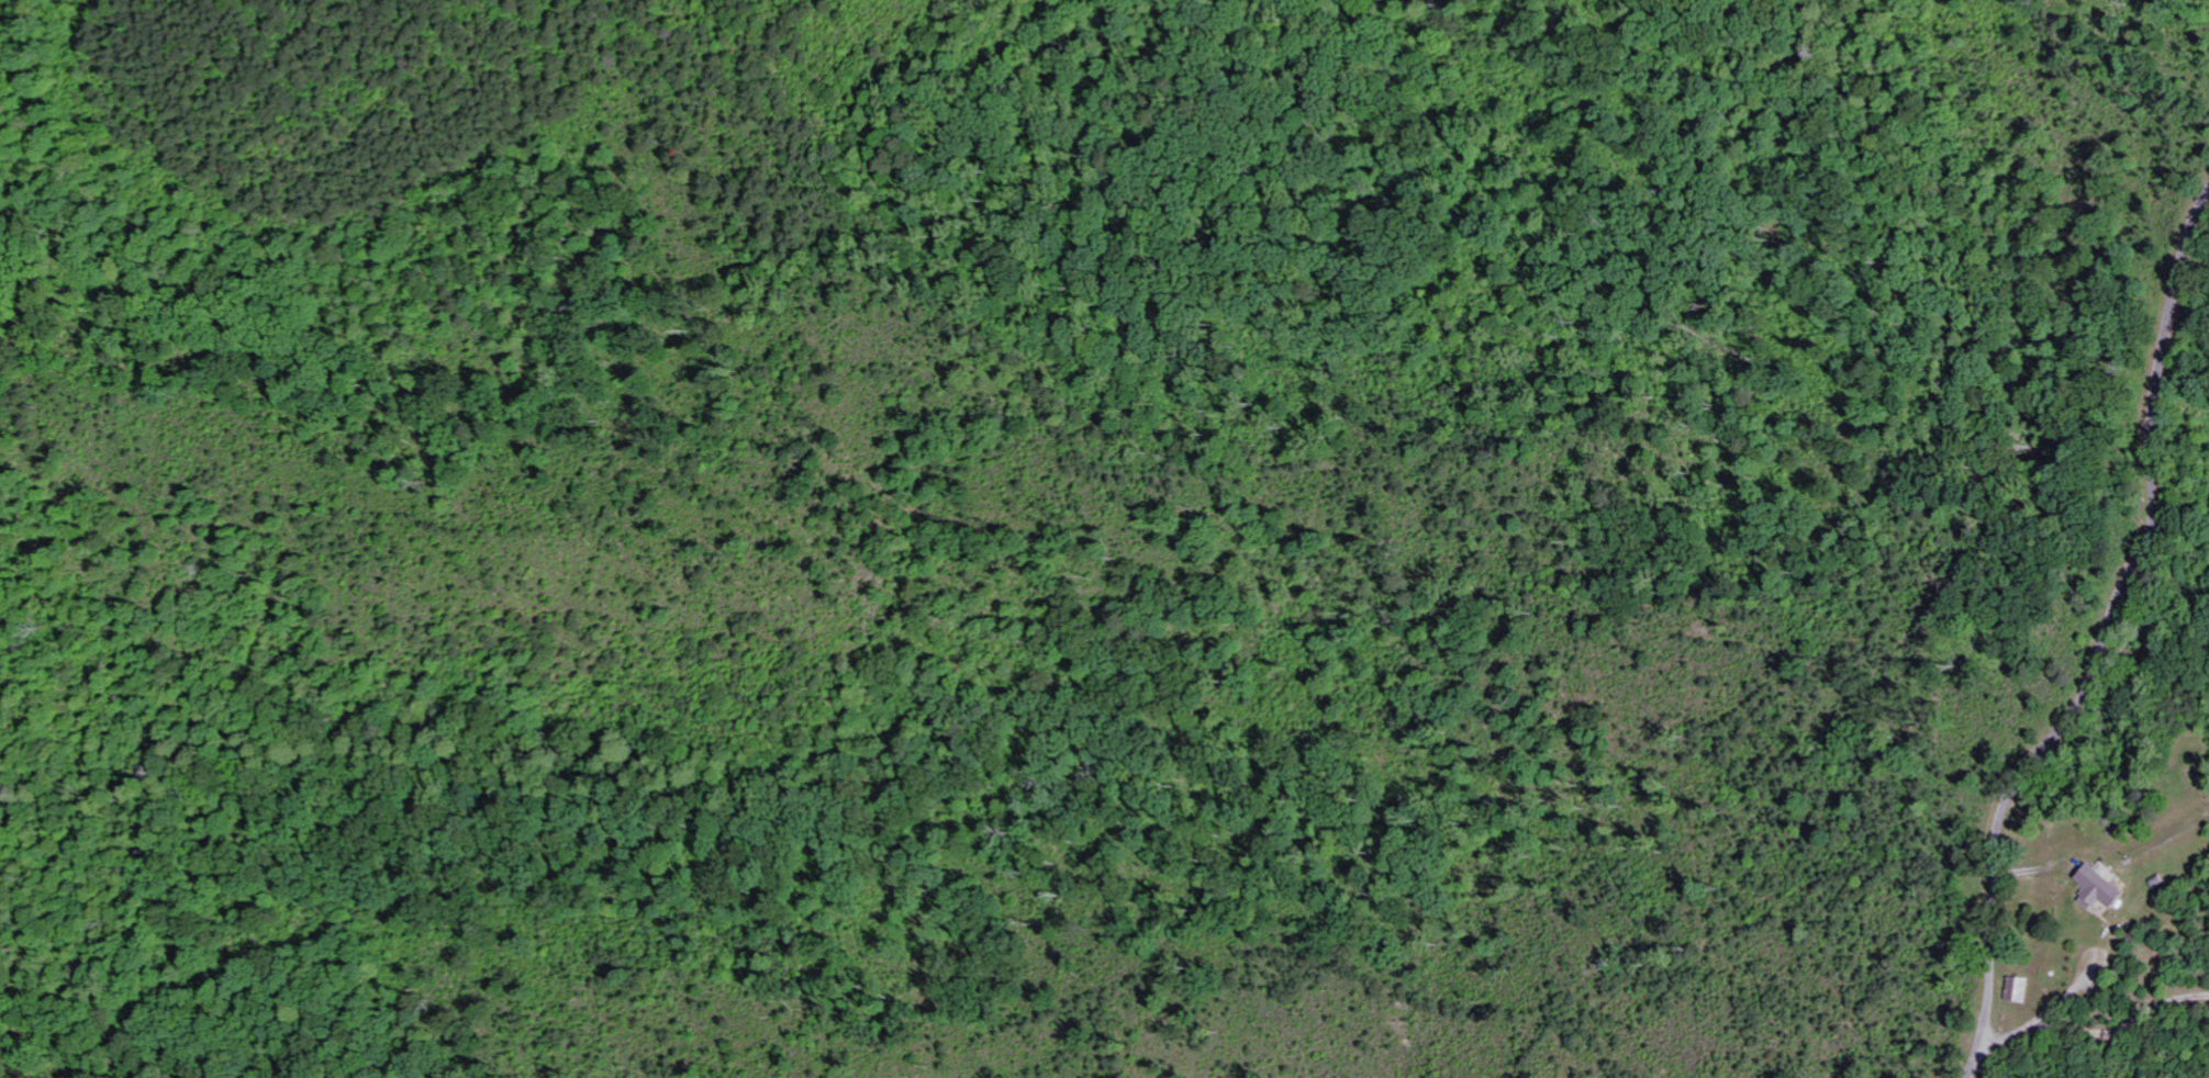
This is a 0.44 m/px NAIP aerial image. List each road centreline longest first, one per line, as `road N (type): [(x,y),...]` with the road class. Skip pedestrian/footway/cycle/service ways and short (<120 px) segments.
road 1 (residential): [(1972,1077),(1988,1022),(2002,817),(2021,776),(2086,694),(2147,548),(2156,405),(2174,302),(2208,196)]
road 2 (residential): [(1983,1053),(2048,1026),(2118,1031),(2169,1004),(2208,996)]

